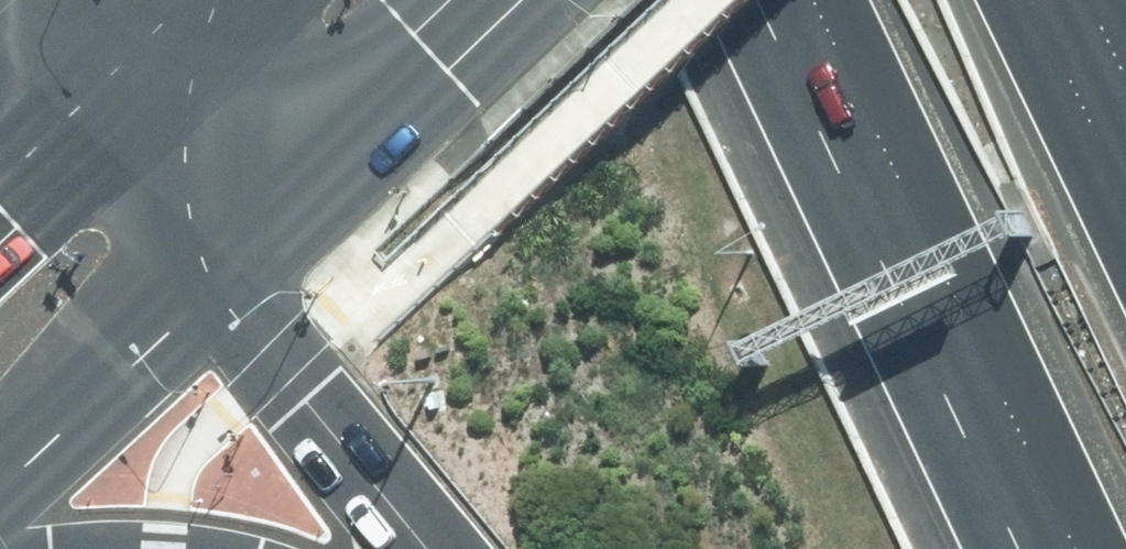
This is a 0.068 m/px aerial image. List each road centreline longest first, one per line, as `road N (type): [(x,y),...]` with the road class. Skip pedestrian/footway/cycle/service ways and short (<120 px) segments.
road 1 (motorway): [(1083,548),(820,0)]
road 2 (secondary): [(518,0),(219,279)]
road 3 (motorway): [(431,548),(219,279)]
road 4 (secondary): [(219,279),(0,493)]
road 5 (motorway): [(219,279),(82,106)]
road 6 (motorway): [(1035,0),(1125,190)]
road 7 (secondary): [(82,106),(191,0)]
road 8 (motorway): [(238,548),(165,537),(89,548)]

